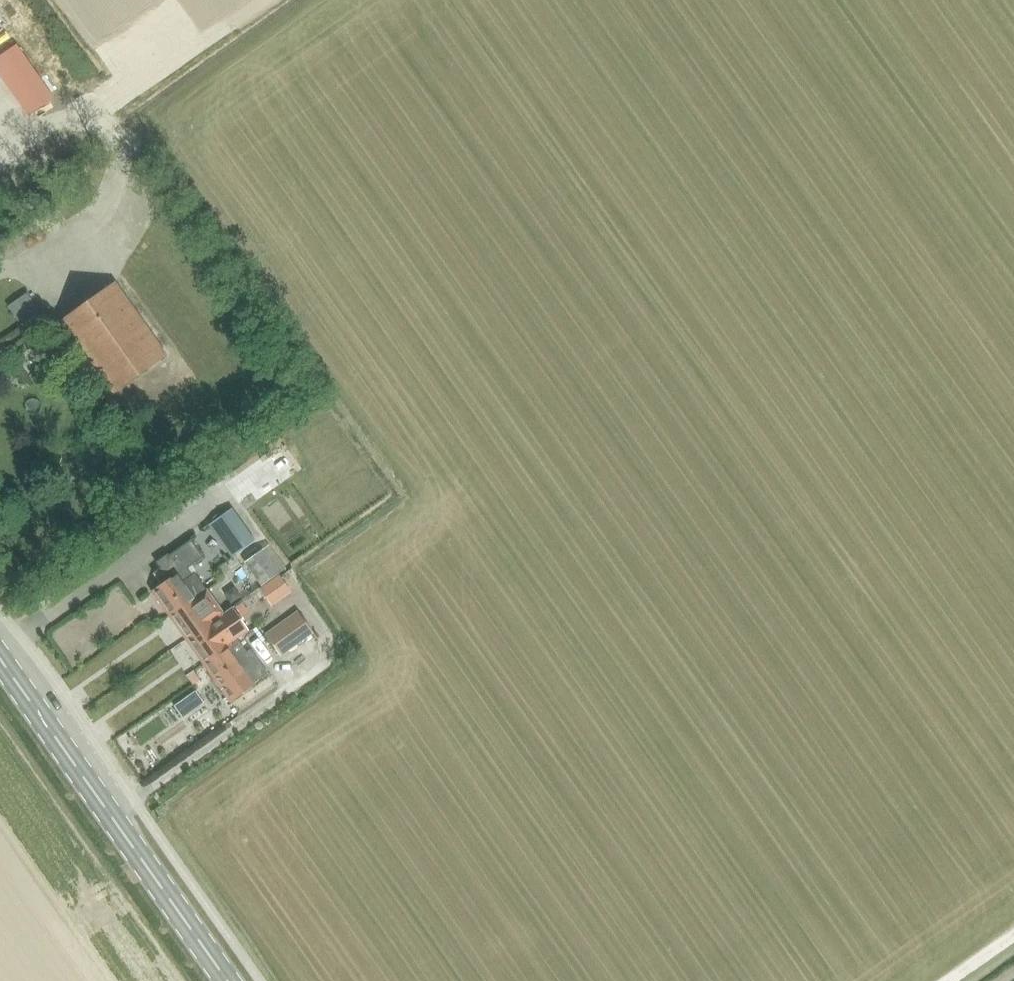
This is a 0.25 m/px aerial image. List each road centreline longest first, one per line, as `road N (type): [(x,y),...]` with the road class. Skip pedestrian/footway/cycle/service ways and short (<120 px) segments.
road 1 (secondary): [(227,980),(0,659)]
road 2 (track): [(0,160),(70,115),(115,101),(232,22)]

